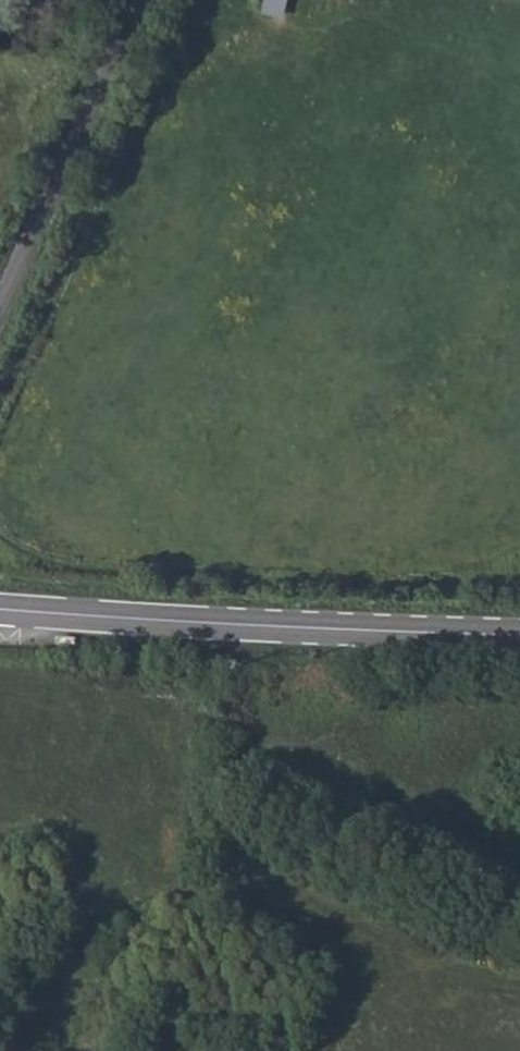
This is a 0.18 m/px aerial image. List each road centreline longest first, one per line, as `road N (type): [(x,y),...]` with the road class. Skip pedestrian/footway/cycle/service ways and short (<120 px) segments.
road 1 (track): [(519,578),(442,588),(141,577),(66,571),(0,534)]
road 2 (secondary): [(519,633),(0,609)]
road 3 (track): [(0,406),(177,39),(204,0)]
road 4 (unclassified): [(0,316),(154,0)]

